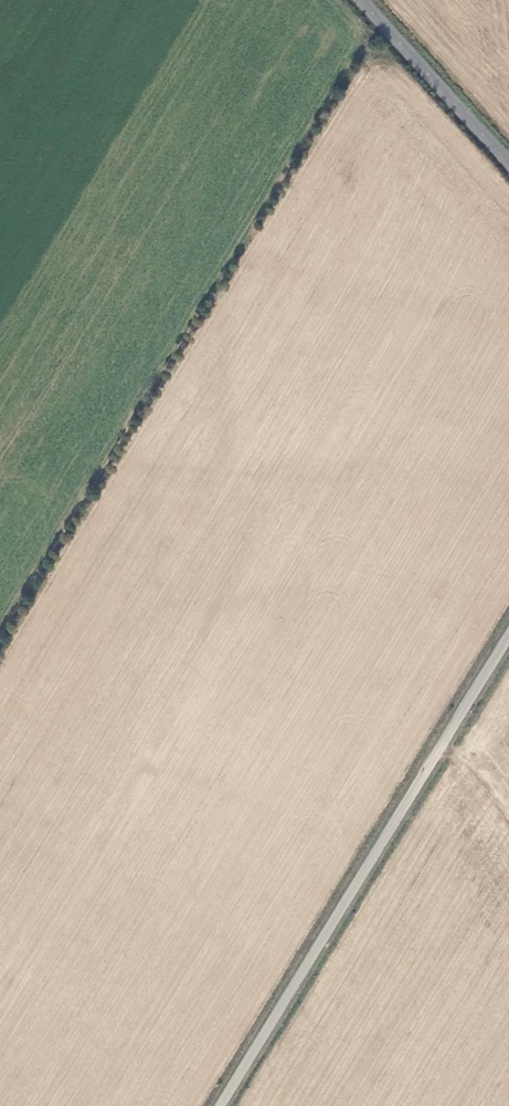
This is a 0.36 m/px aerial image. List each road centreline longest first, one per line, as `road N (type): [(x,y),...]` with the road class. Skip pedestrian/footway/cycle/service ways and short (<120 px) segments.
road 1 (unclassified): [(221,1105),(508,639)]
road 2 (tertiary): [(362,0),(508,163)]

